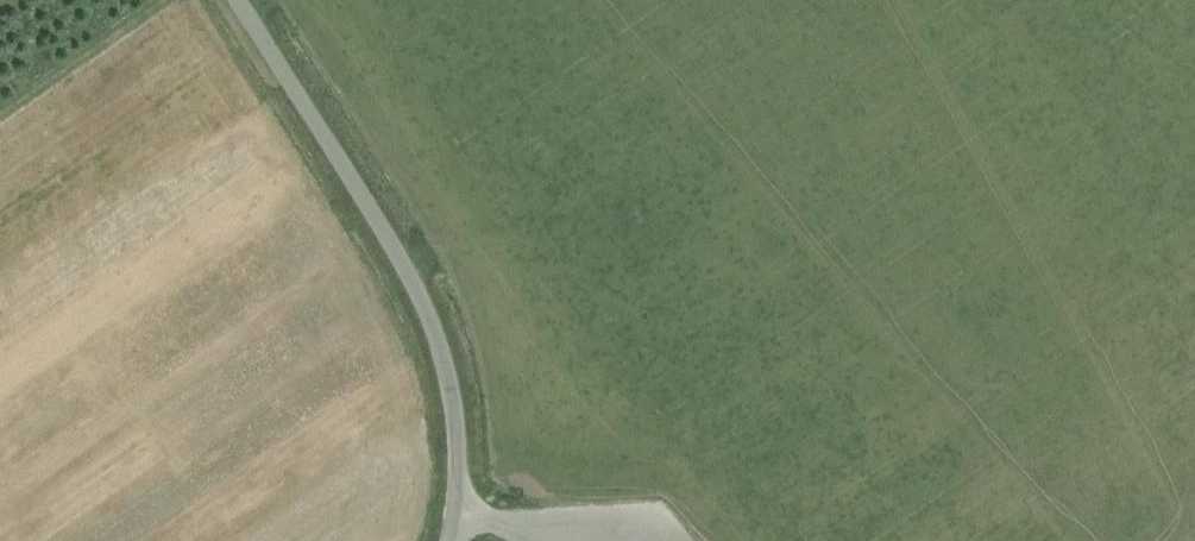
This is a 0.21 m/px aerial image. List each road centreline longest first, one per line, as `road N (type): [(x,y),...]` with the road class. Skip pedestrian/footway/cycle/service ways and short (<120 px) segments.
road 1 (unclassified): [(442,540),(446,353),(416,269),(247,0)]

